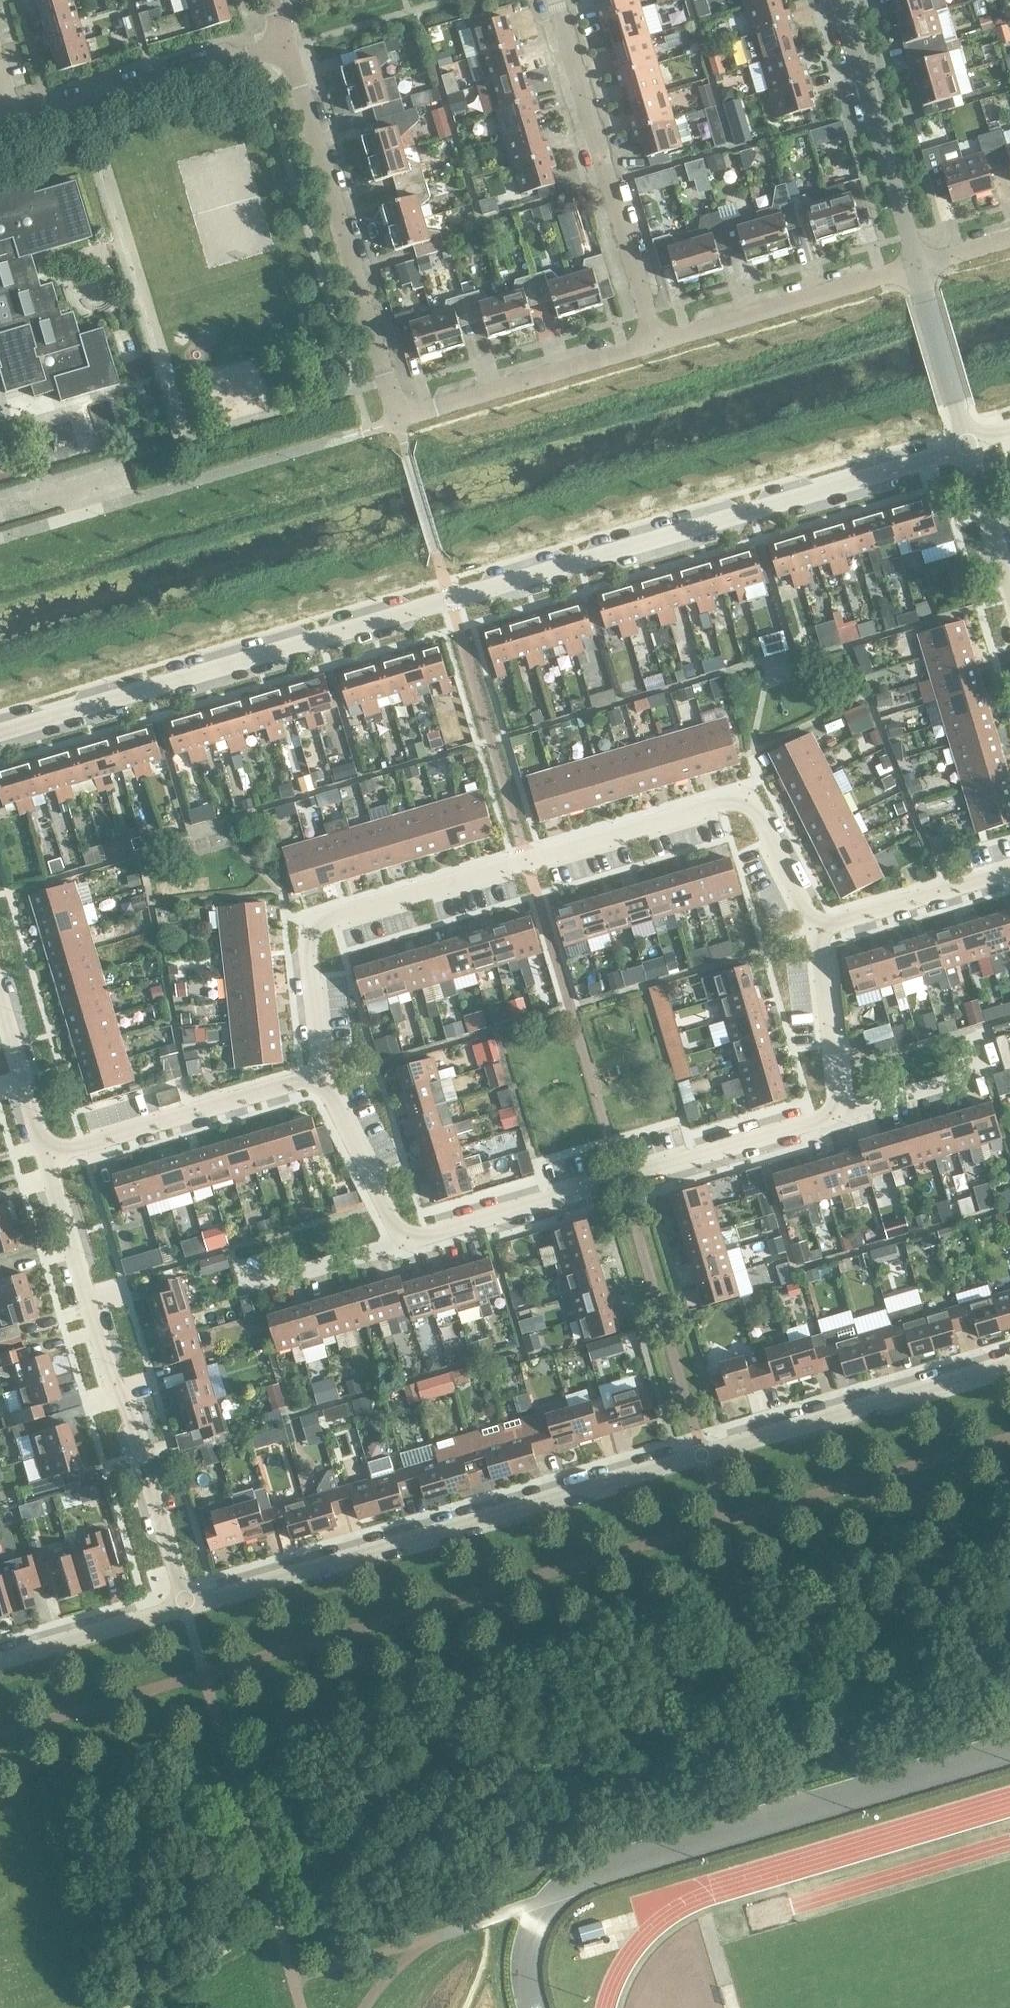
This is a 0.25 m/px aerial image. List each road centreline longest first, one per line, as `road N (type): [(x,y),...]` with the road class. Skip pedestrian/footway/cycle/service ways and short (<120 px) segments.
road 1 (residential): [(0,733),(972,444)]
road 2 (residential): [(186,1605),(1009,1362)]
road 3 (residential): [(317,1076),(312,952),(331,921),(714,810),(747,810),(823,926)]
road 4 (residential): [(658,347),(468,406),(427,410),(402,388),(293,42)]
road 5 (residential): [(186,1605),(44,1157)]
road 6 (residential): [(825,1115),(411,1237)]
road 7 (residential): [(554,0),(658,347)]
road 8 (residential): [(293,42),(0,129)]
road 9 (residential): [(44,1157),(317,1076)]
road 10 (residential): [(919,267),(842,0)]
road 11 (residential): [(919,267),(658,347)]
road 12 (residential): [(186,1605),(0,1661)]
road 13 (residential): [(823,926),(1009,873)]
road 14 (residential): [(823,926),(825,1115)]
road 15 (residential): [(411,1237),(399,1229),(317,1076)]
road 16 (residential): [(972,444),(919,267)]
road 17 (residential): [(44,1157),(0,988)]
road 18 (residential): [(825,1115),(979,1070)]
road 19 (residential): [(269,1278),(411,1237)]
road 20 (residential): [(1009,578),(972,444)]

